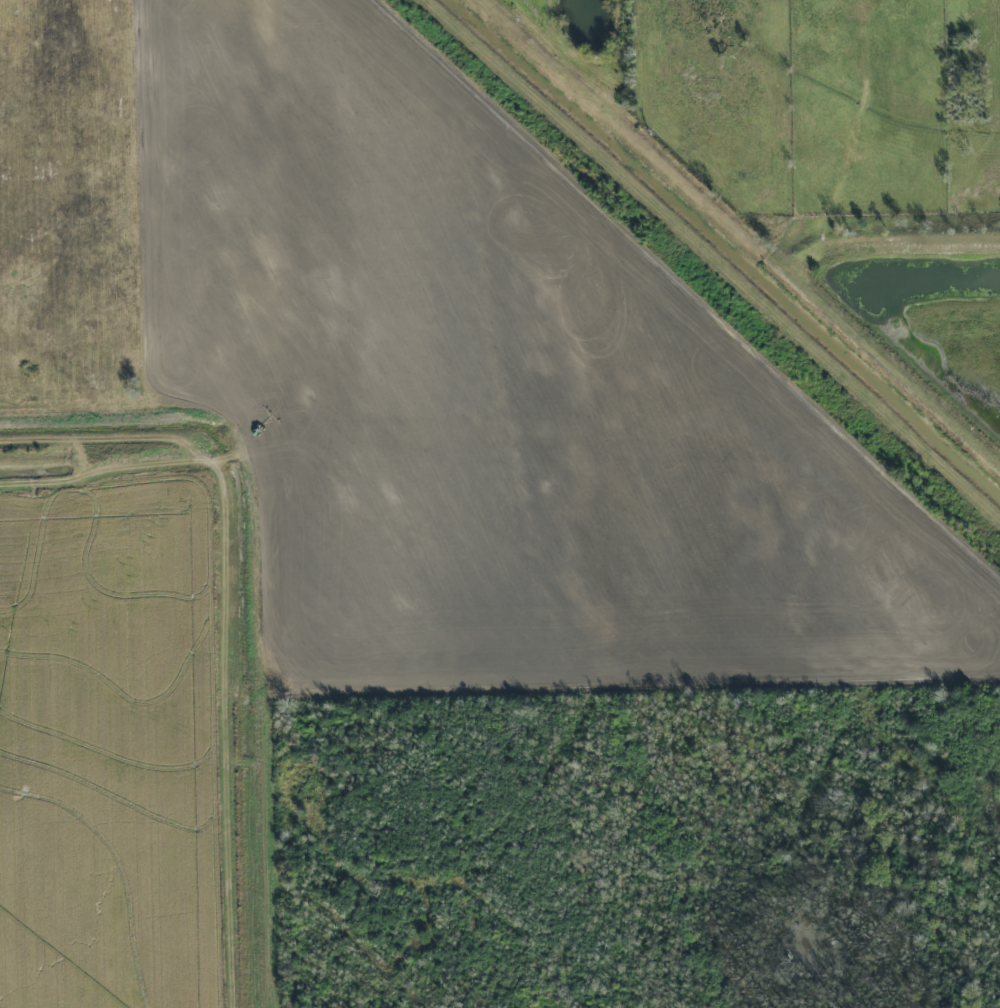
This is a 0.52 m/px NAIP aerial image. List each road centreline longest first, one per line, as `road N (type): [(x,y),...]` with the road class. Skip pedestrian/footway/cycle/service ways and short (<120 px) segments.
road 1 (track): [(999,516),(429,0)]
road 2 (track): [(999,466),(484,0)]

